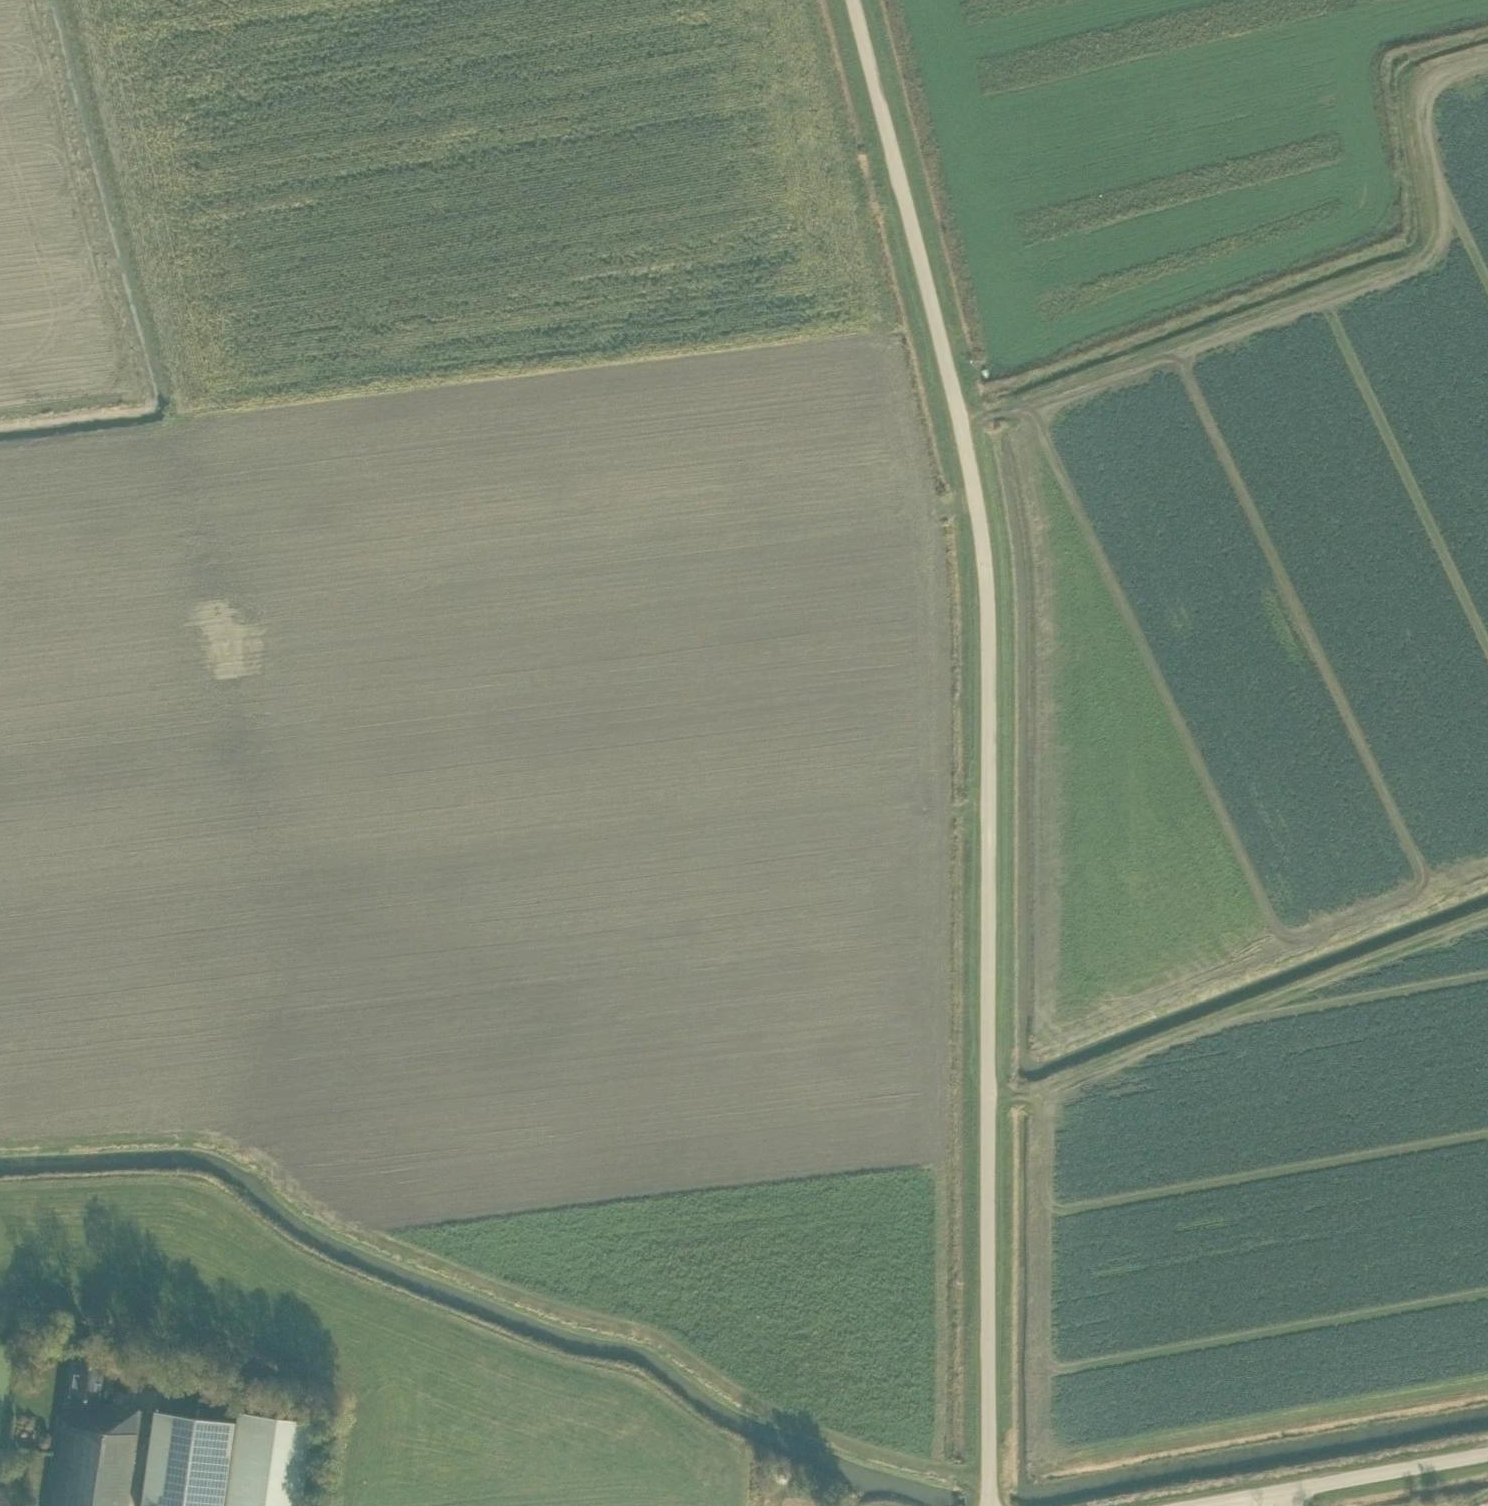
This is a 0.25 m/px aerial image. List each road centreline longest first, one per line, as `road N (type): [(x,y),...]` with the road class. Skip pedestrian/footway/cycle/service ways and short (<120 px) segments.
road 1 (unclassified): [(989,1505),(987,576),(960,419),(854,0)]
road 2 (unclassified): [(1487,1454),(1193,1505)]

